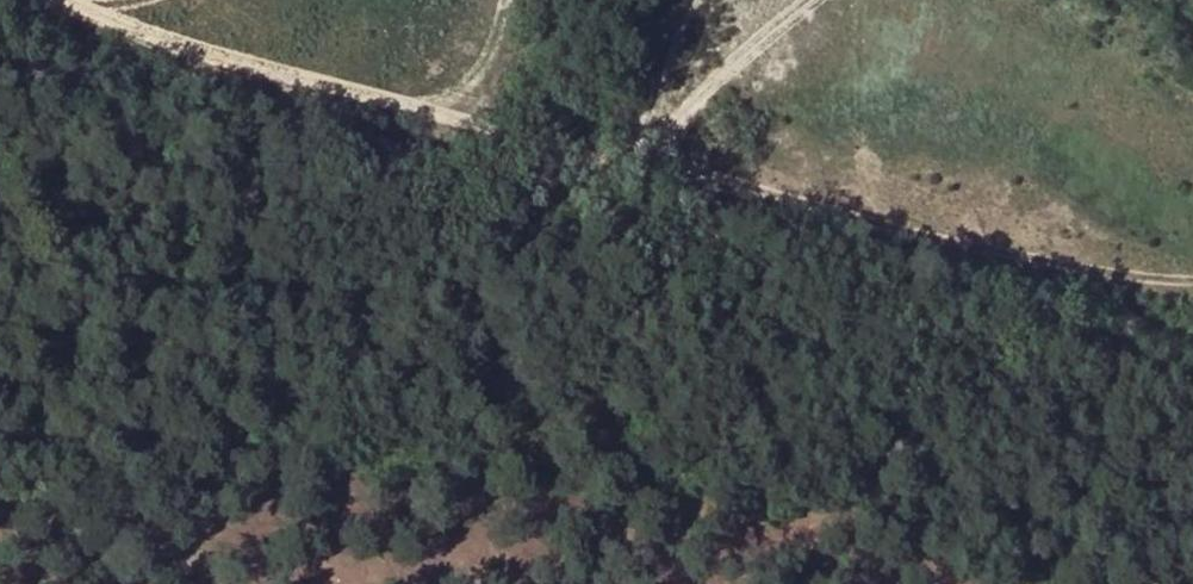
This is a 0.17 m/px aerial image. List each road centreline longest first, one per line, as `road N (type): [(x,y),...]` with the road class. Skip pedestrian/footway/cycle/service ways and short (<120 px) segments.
road 1 (track): [(819,0),(661,130),(647,165),(199,62),(52,0)]
road 2 (track): [(647,165),(1124,279),(1192,281)]
road 3 (track): [(507,0),(496,46),(471,86),(437,102),(429,116)]

